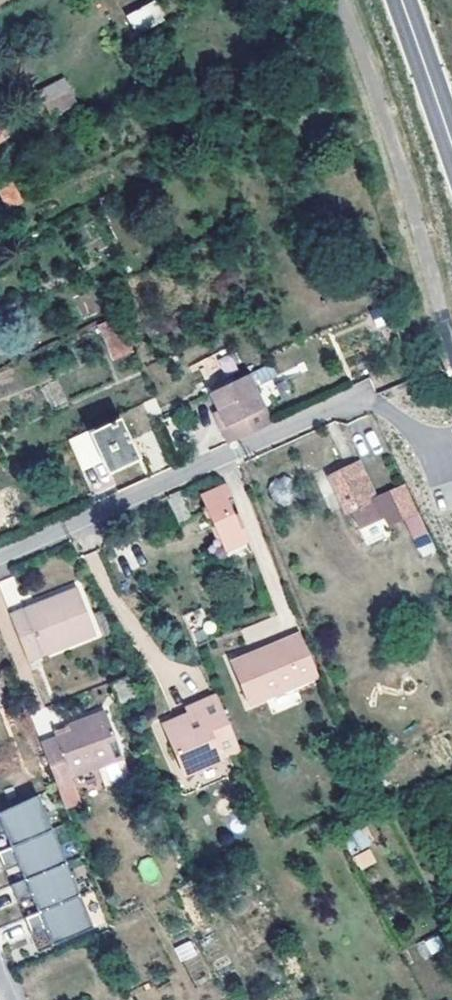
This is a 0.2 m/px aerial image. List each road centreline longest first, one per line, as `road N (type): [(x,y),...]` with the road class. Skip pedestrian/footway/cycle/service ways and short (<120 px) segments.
road 1 (residential): [(0,557),(350,403)]
road 2 (secondary): [(402,0),(451,144)]

